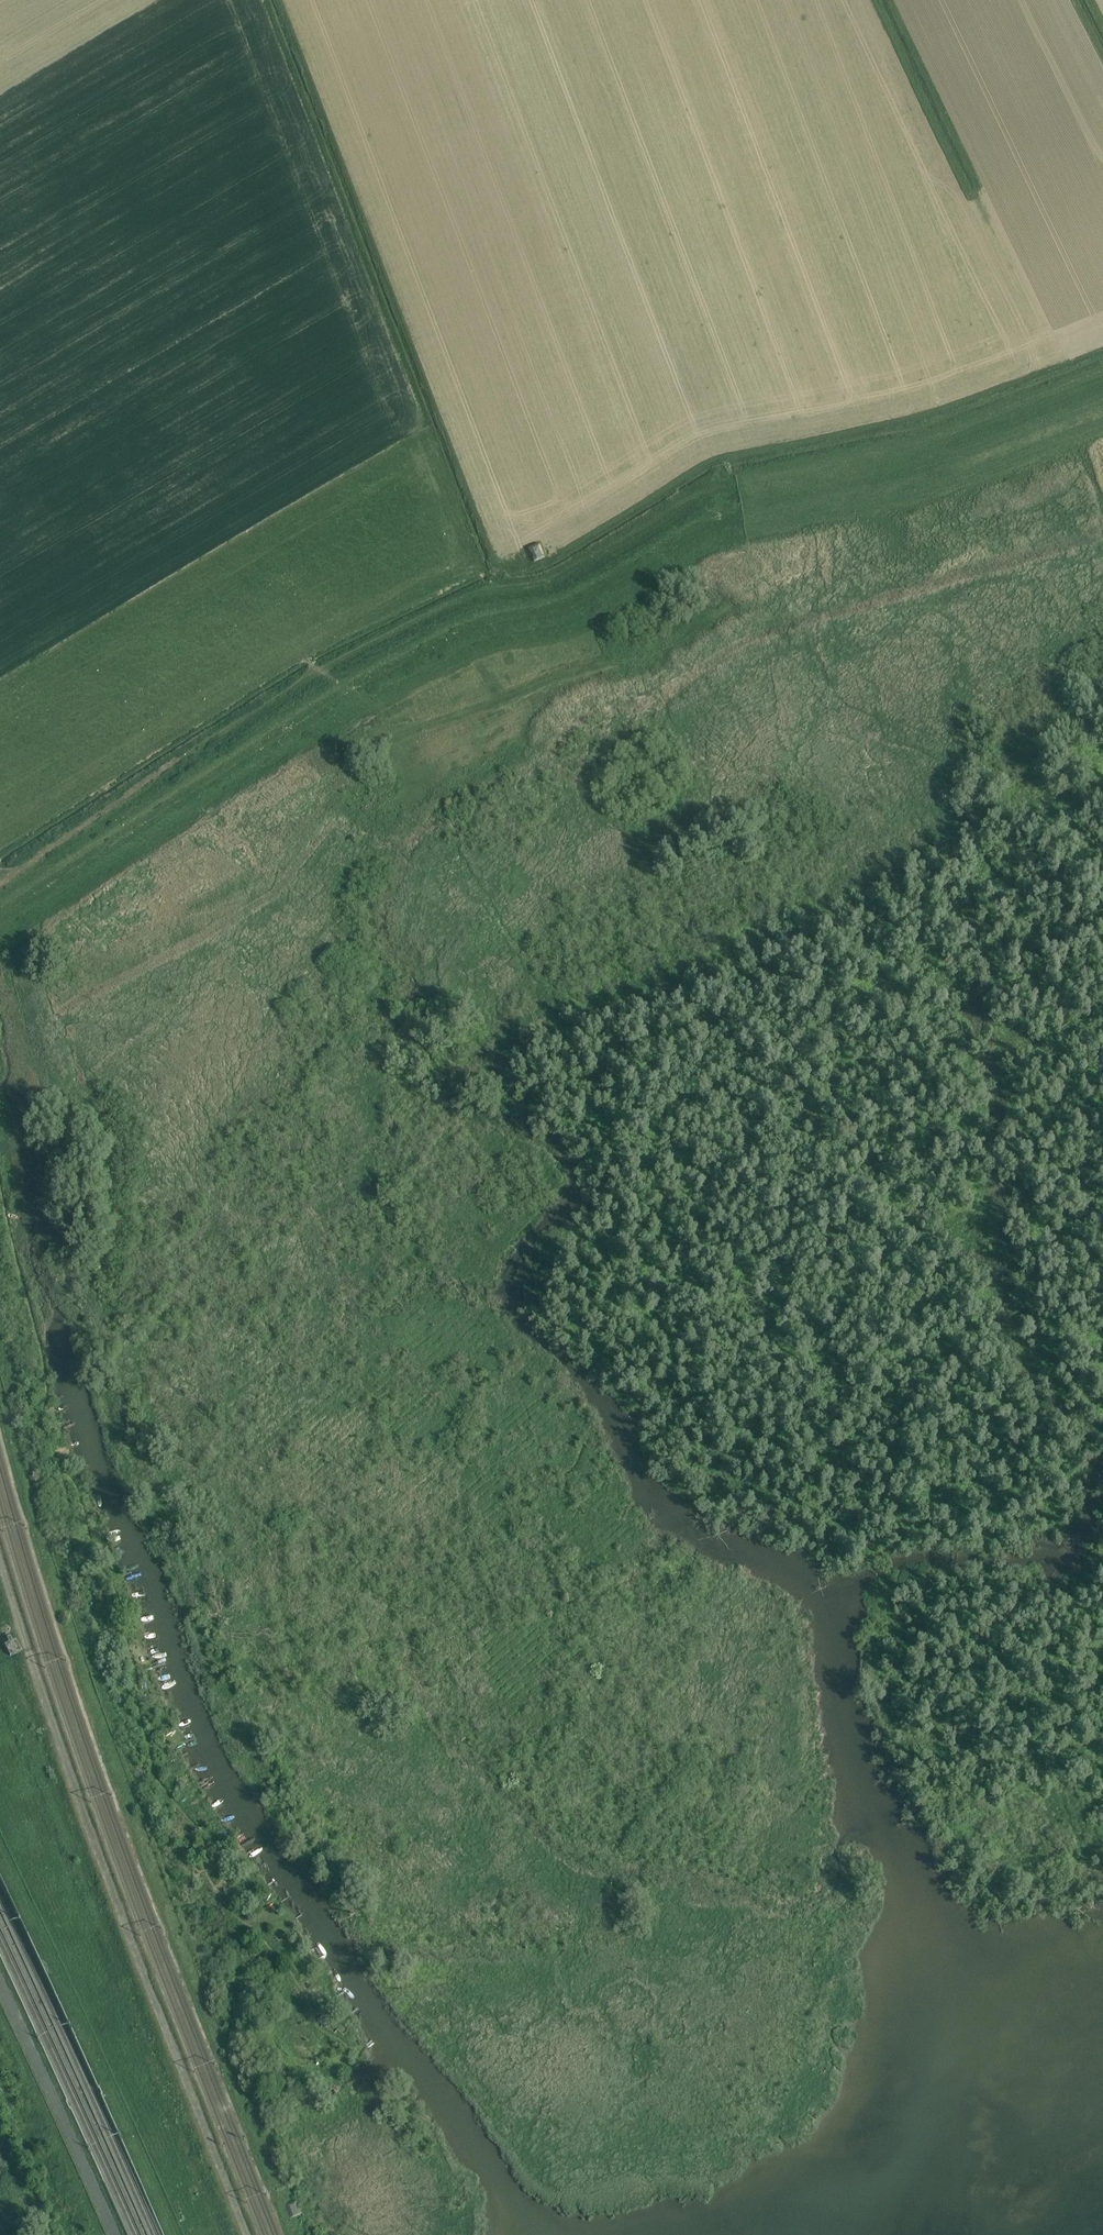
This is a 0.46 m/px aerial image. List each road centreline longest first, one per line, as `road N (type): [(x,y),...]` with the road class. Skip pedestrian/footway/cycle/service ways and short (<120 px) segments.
road 1 (track): [(0,881),(317,677),(481,597),(539,593),(737,486),(912,446),(1102,373)]
road 2 (track): [(0,2012),(101,2234)]

